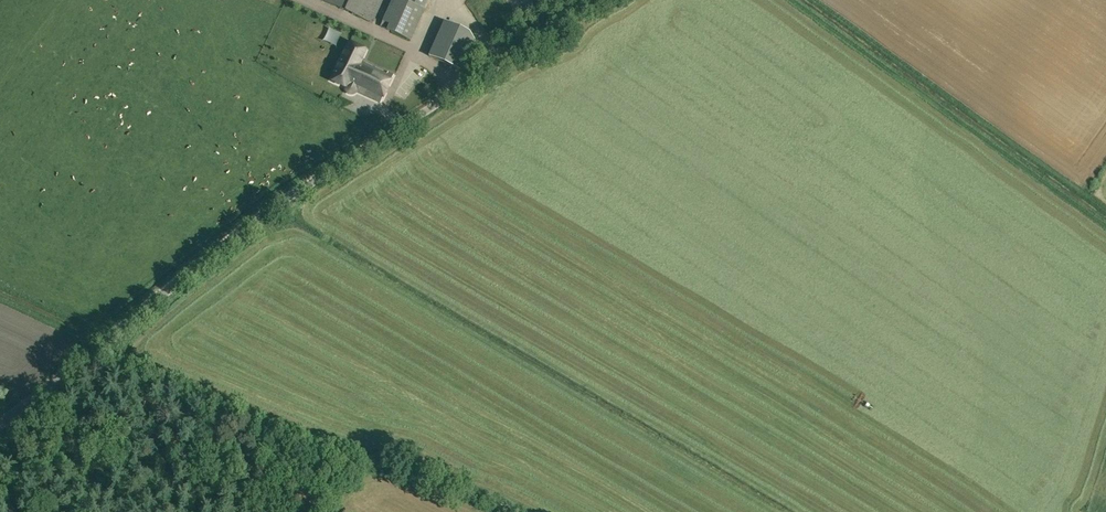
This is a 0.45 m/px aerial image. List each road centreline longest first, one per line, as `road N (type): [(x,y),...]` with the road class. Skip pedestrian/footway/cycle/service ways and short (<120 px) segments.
road 1 (unclassified): [(0,423),(260,217),(597,0)]

